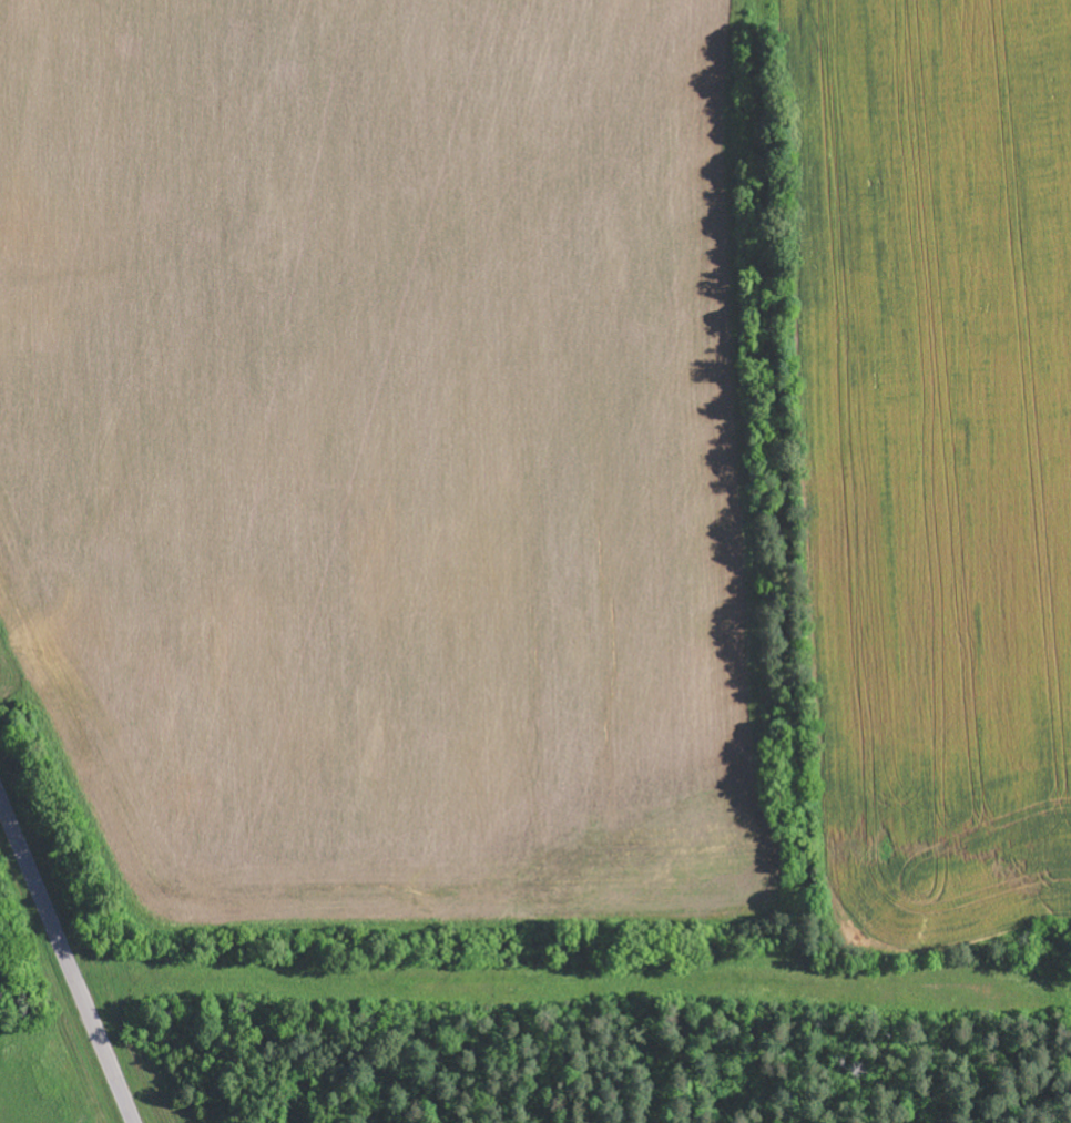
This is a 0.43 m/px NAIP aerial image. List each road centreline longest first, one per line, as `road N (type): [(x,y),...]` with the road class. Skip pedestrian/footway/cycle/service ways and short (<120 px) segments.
road 1 (tertiary): [(136,1122),(0,798)]

